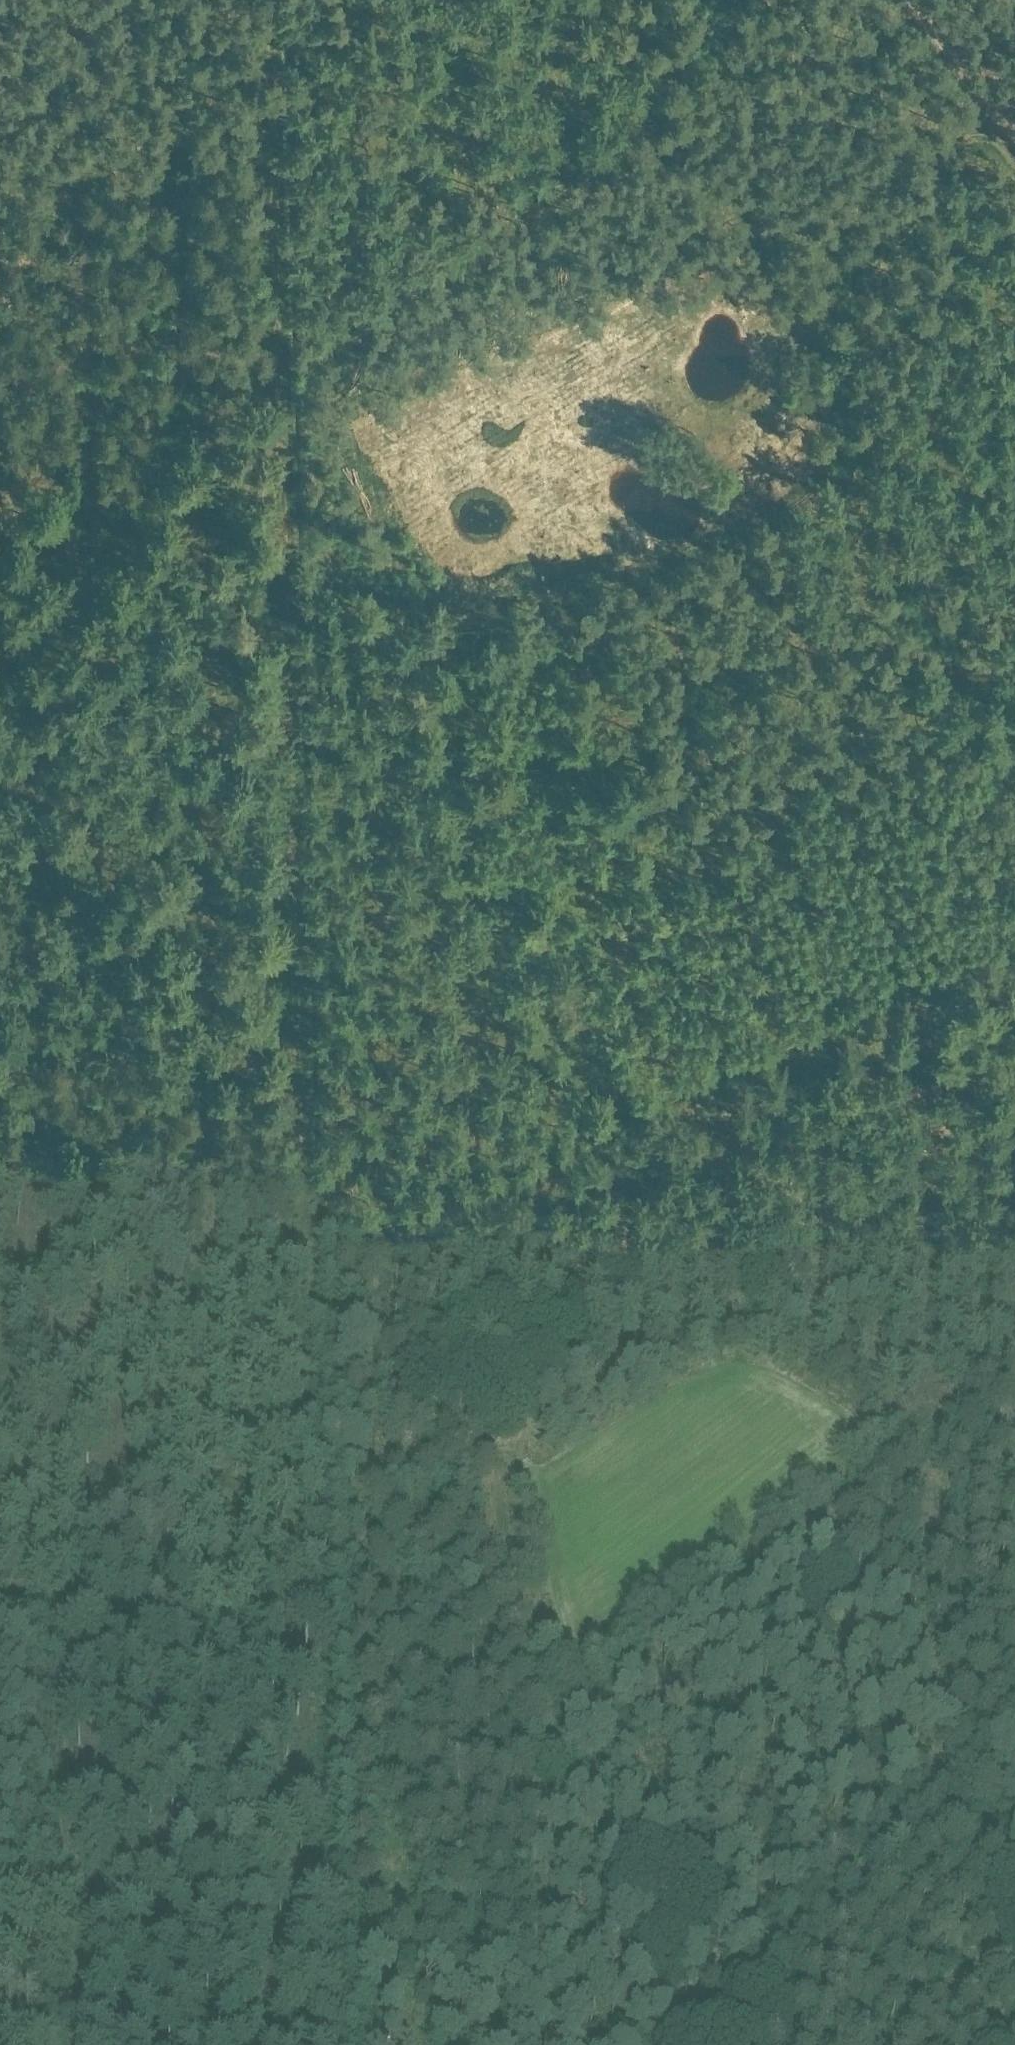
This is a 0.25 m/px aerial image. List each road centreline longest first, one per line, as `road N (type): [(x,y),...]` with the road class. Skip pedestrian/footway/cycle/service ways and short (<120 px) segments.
road 1 (track): [(0,1383),(1014,931)]
road 2 (track): [(558,2044),(547,1938),(547,1695),(479,1412),(430,1307),(360,1228)]
road 3 (track): [(675,2044),(1014,1715)]
road 4 (track): [(309,0),(306,125),(0,196)]
road 5 (track): [(1014,157),(909,0)]

